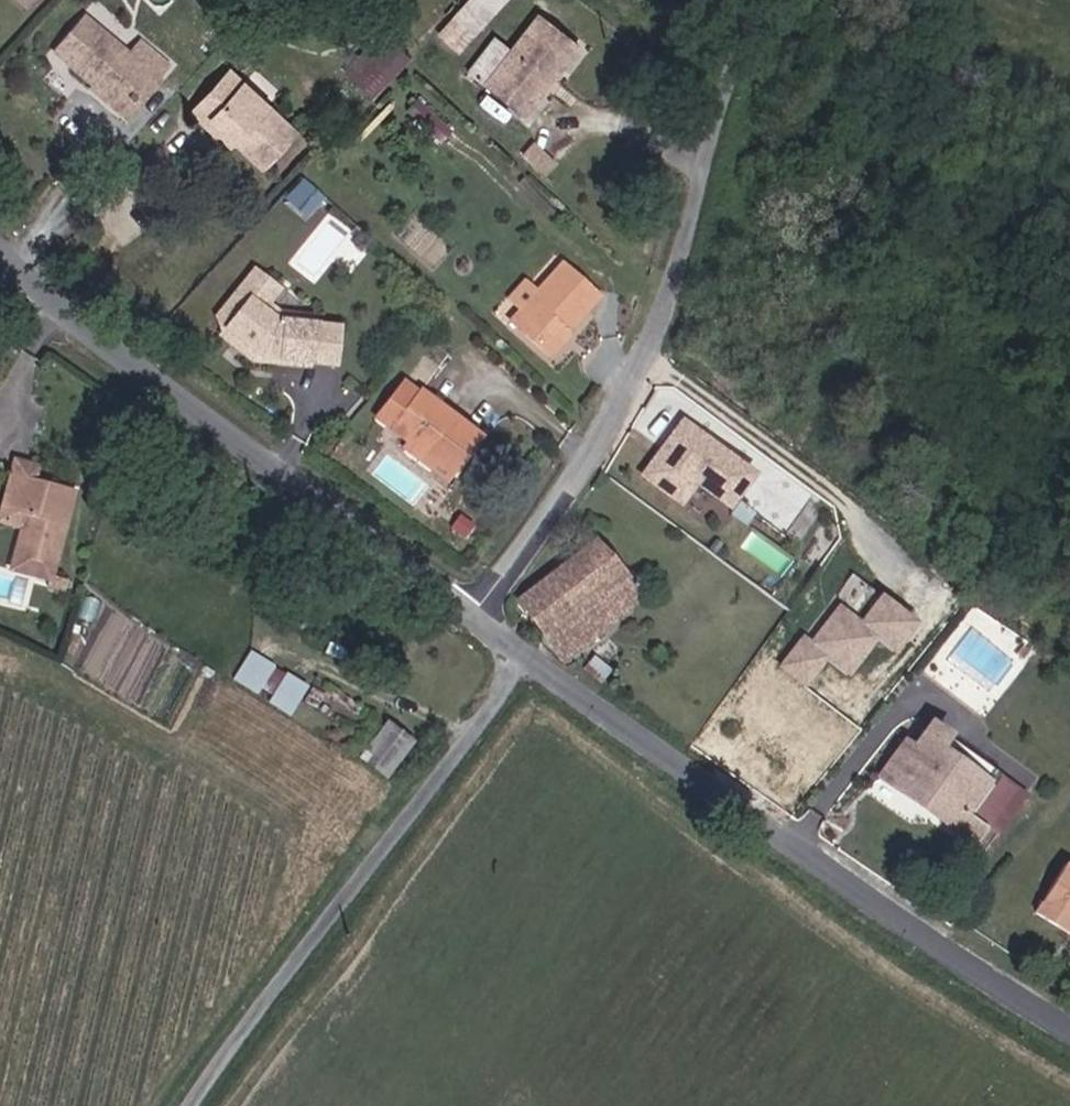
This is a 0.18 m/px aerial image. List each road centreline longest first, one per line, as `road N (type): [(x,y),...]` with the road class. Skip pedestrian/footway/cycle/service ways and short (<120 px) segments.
road 1 (tertiary): [(771,0),(668,322),(587,469),(483,623)]
road 2 (tertiary): [(528,655),(799,852),(1069,1032)]
road 3 (tertiary): [(0,241),(122,347),(483,623)]
road 4 (unclassified): [(528,655),(510,697),(199,1105)]

